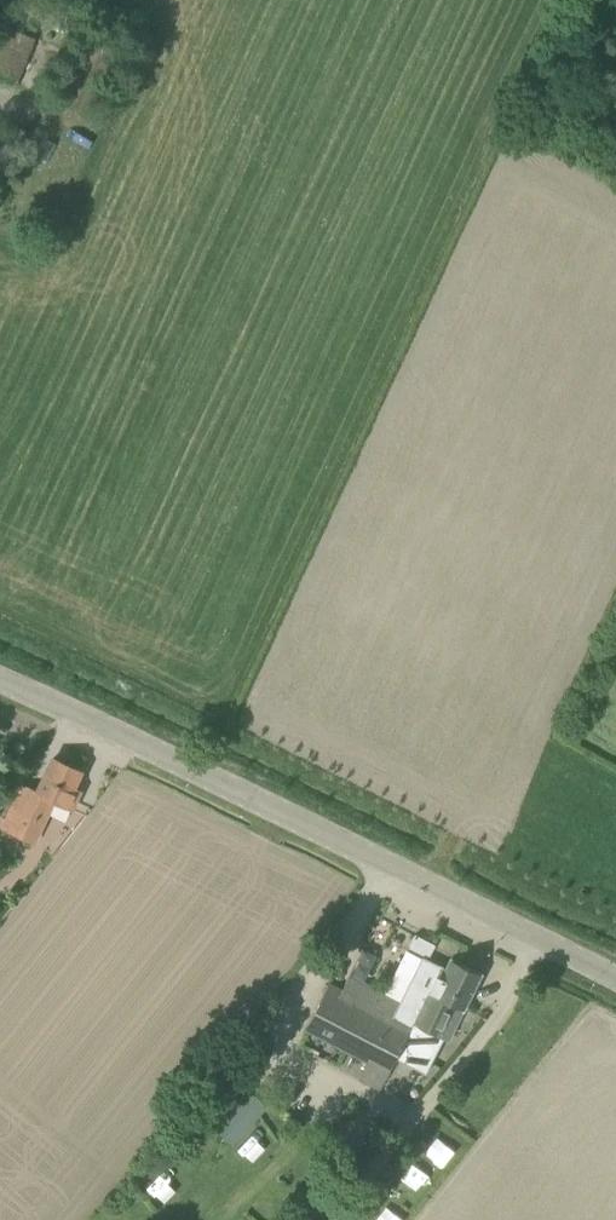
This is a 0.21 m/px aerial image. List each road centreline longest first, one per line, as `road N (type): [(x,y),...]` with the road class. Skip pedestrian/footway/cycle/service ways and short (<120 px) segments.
road 1 (tertiary): [(615,972),(162,748),(0,677)]

